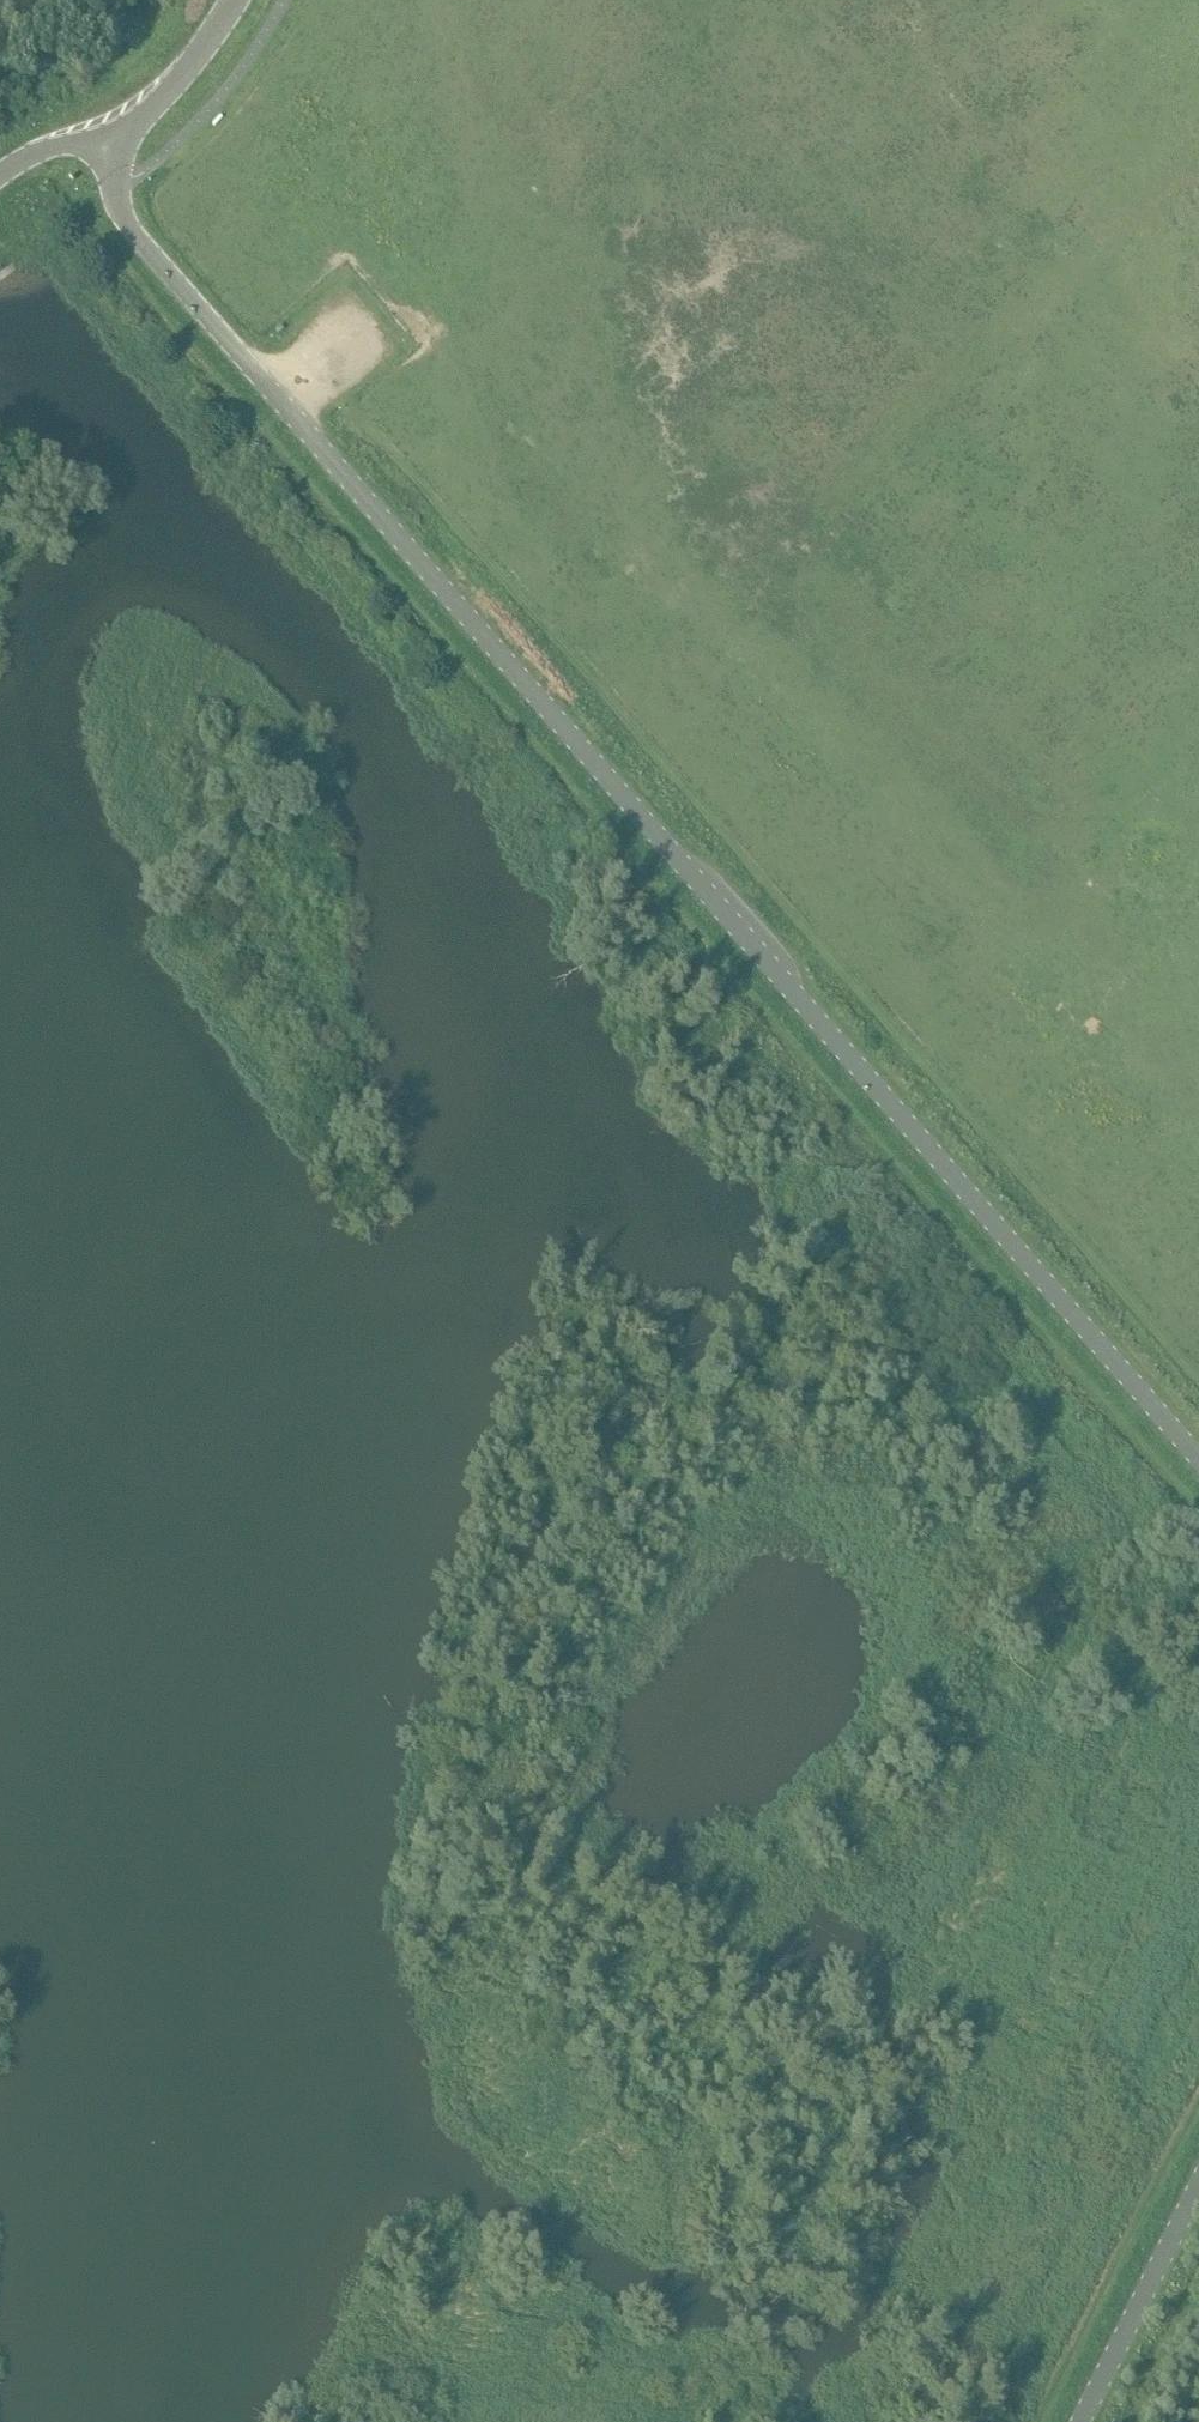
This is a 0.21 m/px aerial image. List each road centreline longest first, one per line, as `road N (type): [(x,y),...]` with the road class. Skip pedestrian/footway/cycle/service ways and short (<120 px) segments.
road 1 (tertiary): [(1198,1461),(145,249),(117,191),(119,148)]
road 2 (tertiary): [(1079,2421),(1198,2182)]
road 3 (tertiary): [(119,148),(185,74),(235,0)]
road 4 (unclassified): [(0,176),(58,144),(119,148)]

